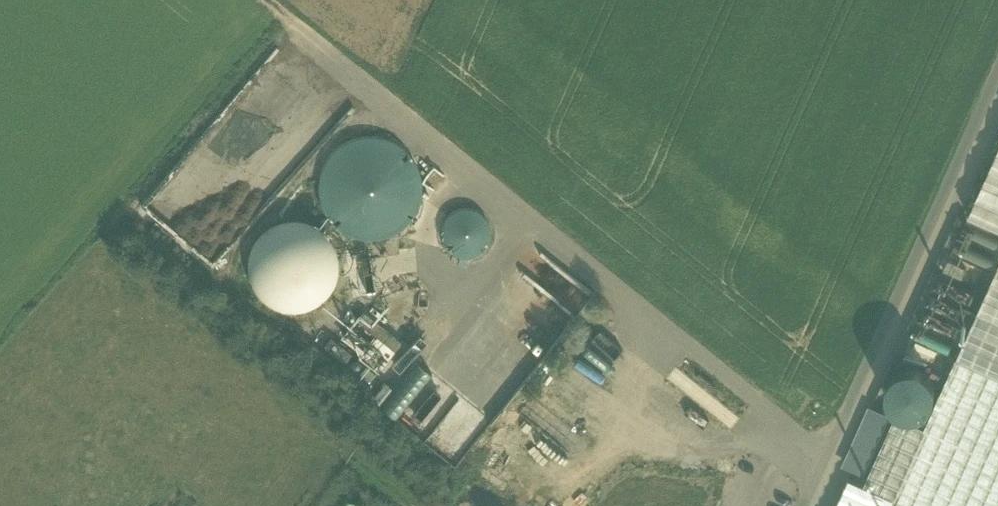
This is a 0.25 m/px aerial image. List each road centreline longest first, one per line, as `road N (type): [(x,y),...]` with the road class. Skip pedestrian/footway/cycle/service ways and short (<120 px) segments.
road 1 (track): [(825,453),(267,0)]
road 2 (unclassified): [(997,72),(802,505)]

